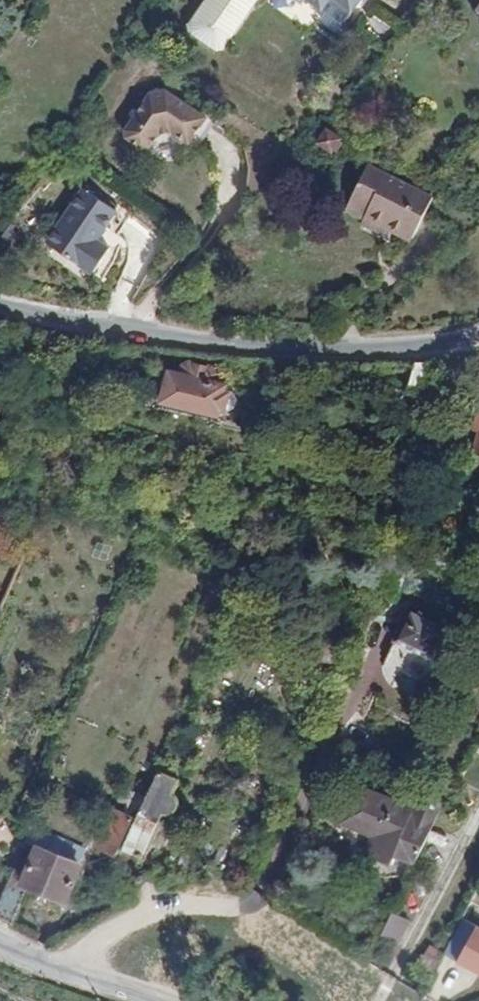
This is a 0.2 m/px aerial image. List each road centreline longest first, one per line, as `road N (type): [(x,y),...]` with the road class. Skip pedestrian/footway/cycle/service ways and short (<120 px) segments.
road 1 (residential): [(478,335),(372,348),(269,344),(0,310)]
road 2 (residential): [(158,1000),(0,939)]

